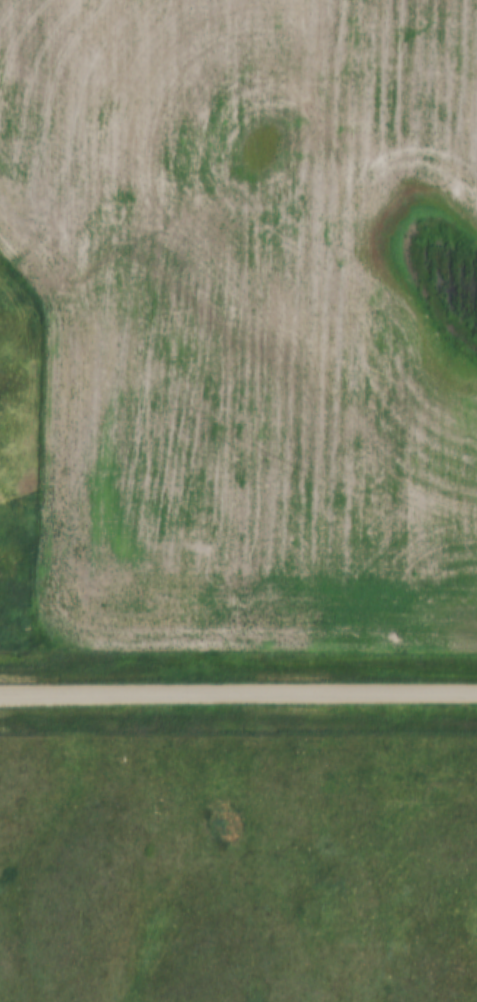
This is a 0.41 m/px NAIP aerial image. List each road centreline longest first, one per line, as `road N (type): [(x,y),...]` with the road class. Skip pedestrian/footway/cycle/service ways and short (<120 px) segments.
road 1 (residential): [(0,696),(476,694)]

